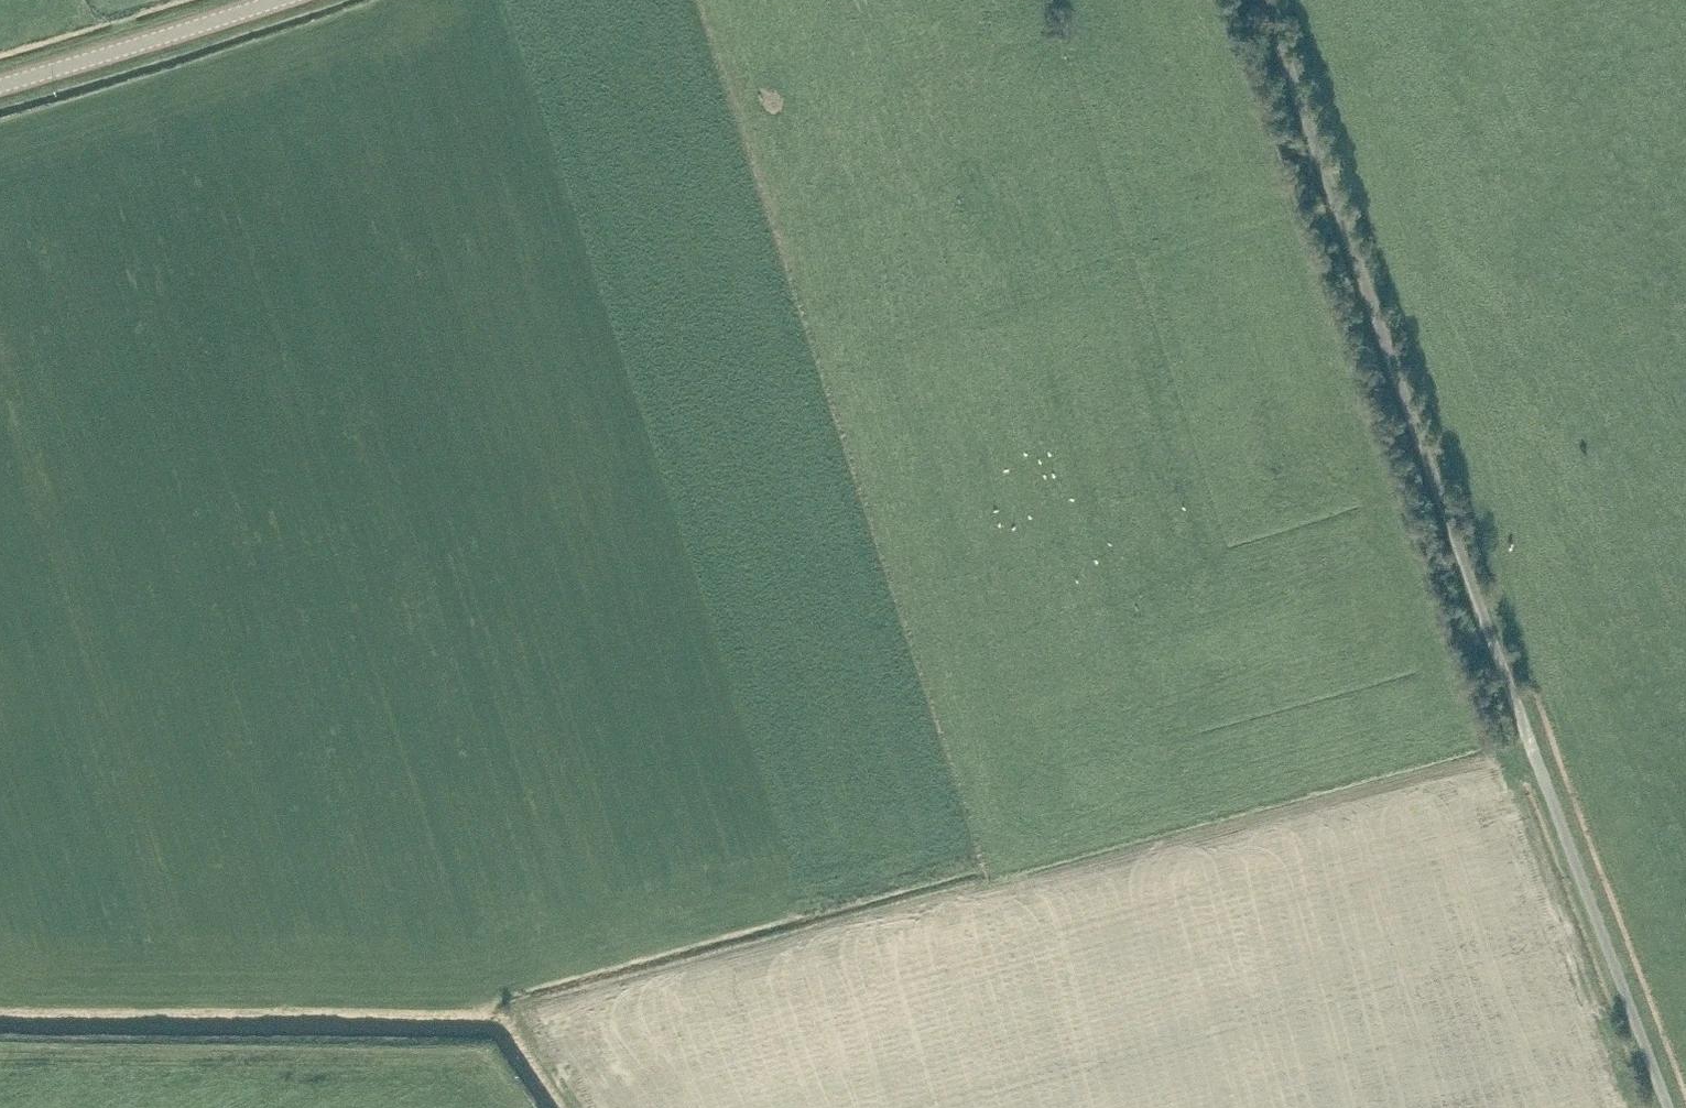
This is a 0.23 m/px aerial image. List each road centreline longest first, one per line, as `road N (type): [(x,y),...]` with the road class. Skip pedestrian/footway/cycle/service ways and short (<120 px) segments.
road 1 (unclassified): [(1669,1107),(1498,659),(1266,0)]
road 2 (tertiary): [(0,85),(278,0)]

